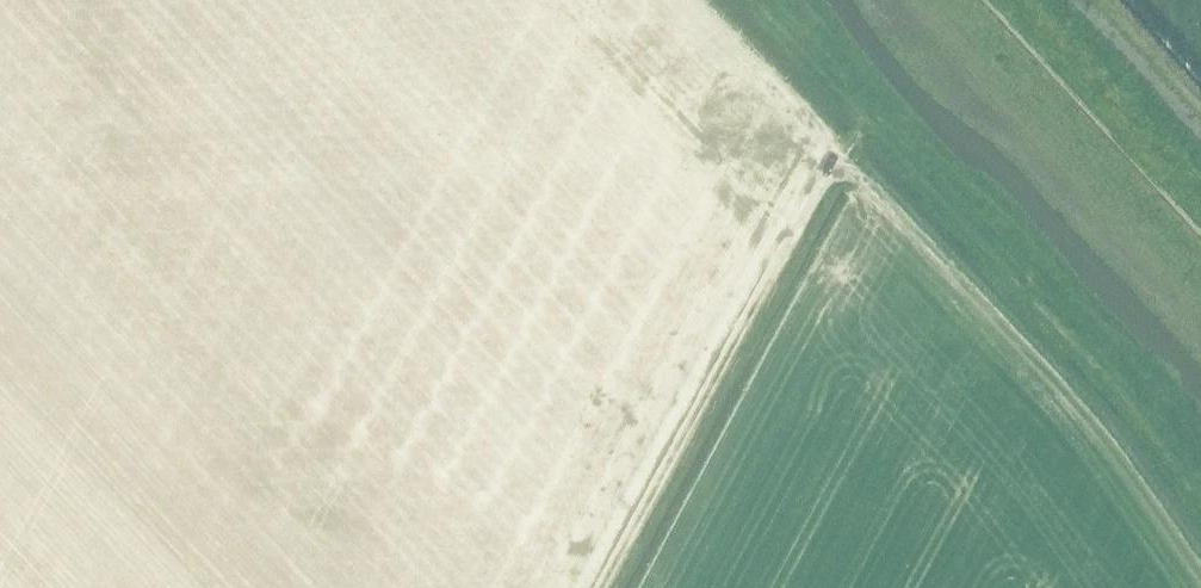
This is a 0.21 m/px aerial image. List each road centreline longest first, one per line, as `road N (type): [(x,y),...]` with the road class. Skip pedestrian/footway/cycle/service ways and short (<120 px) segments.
road 1 (track): [(876,85),(605,587)]
road 2 (track): [(1200,456),(876,85)]

